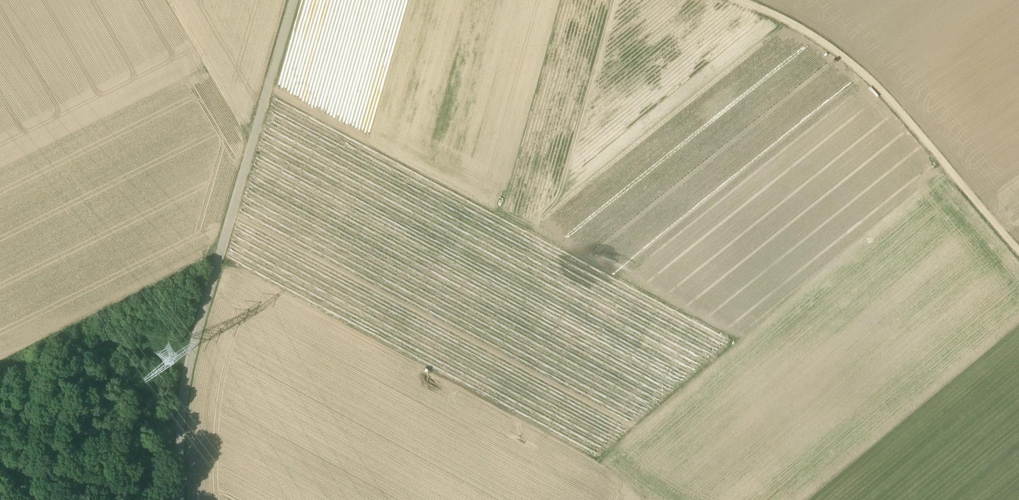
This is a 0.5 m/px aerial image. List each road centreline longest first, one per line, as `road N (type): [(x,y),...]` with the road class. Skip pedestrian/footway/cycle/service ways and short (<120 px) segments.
road 1 (unclassified): [(176,499),(179,393),(290,0)]
road 2 (track): [(1018,247),(870,76),(831,45),(732,0)]

